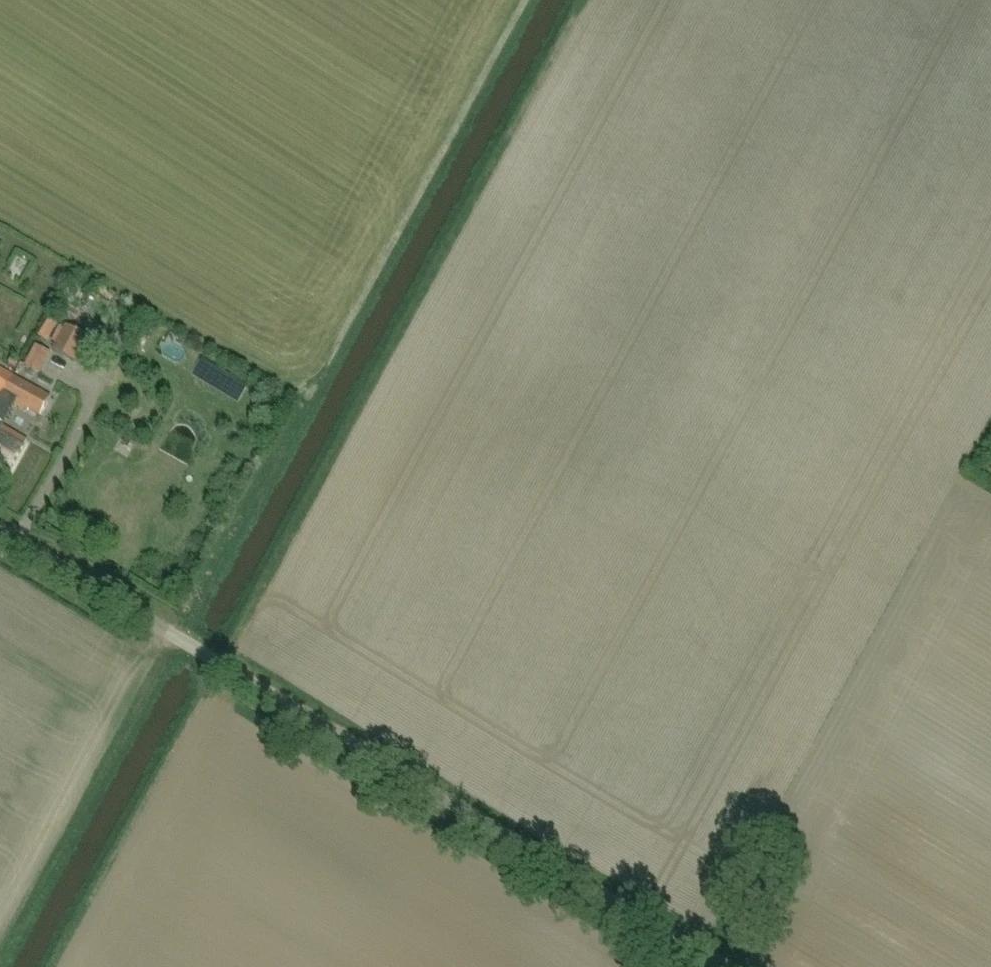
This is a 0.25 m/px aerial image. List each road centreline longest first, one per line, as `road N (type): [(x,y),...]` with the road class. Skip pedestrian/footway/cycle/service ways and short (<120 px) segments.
road 1 (unclassified): [(730,966),(0,531)]

